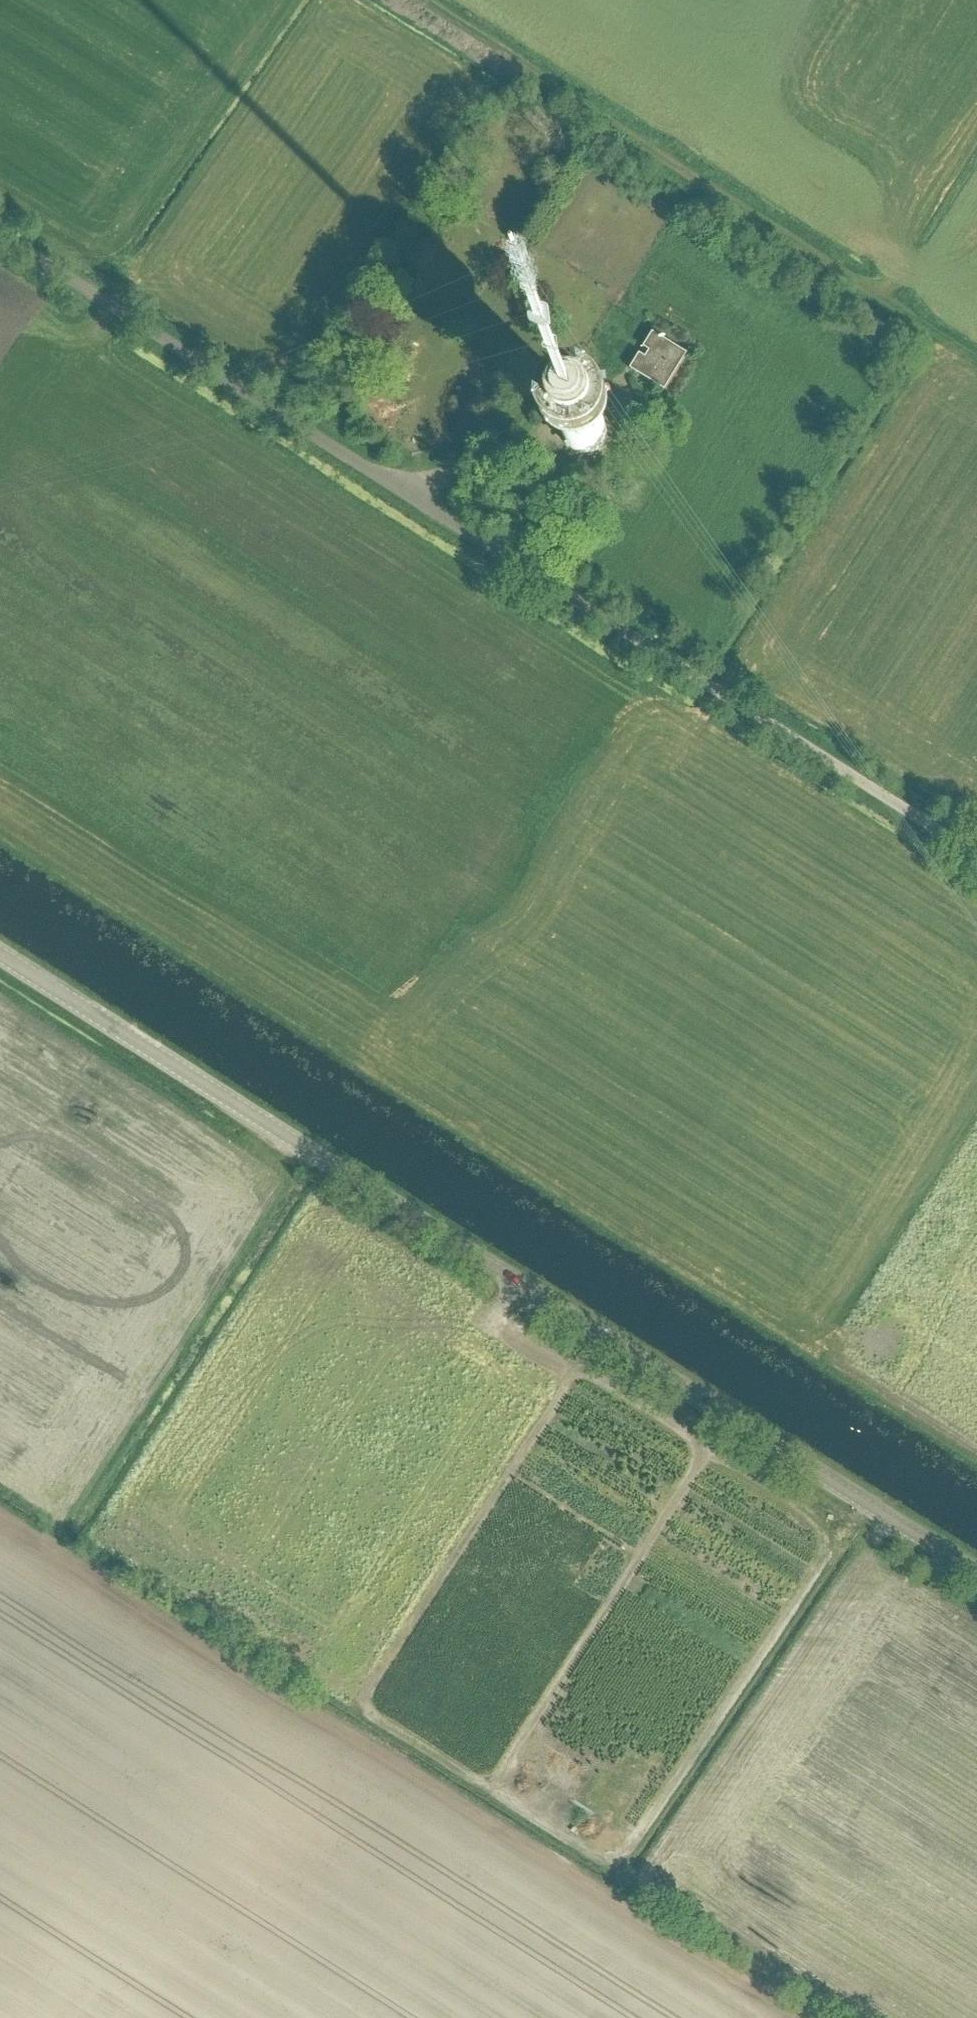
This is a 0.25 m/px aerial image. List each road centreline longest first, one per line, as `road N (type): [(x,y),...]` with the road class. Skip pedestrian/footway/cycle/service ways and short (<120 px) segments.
road 1 (tertiary): [(976,1575),(0,955)]
road 2 (unclassified): [(625,631),(0,237)]
road 3 (track): [(976,362),(405,0)]
road 4 (unclassified): [(625,631),(976,860)]

